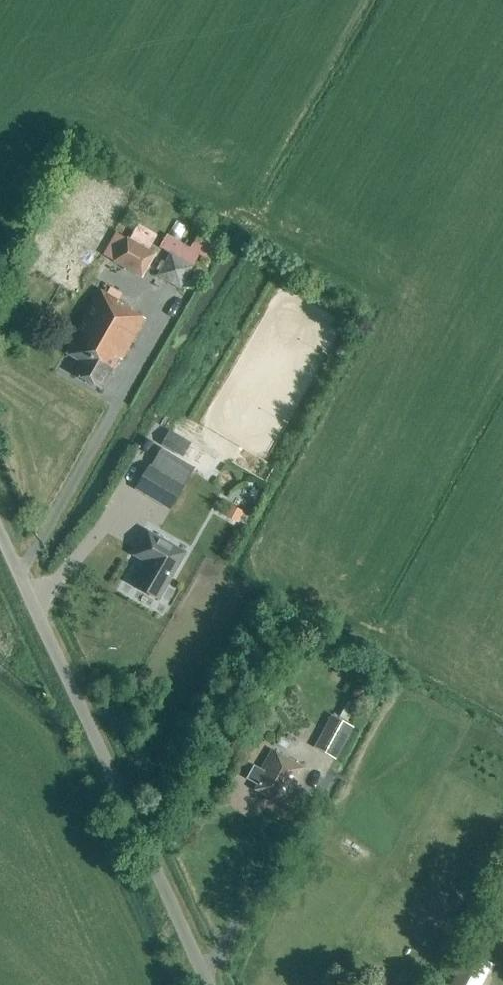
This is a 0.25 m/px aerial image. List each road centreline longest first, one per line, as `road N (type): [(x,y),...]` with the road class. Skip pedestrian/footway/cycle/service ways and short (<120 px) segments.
road 1 (unclassified): [(206,984),(0,541)]

